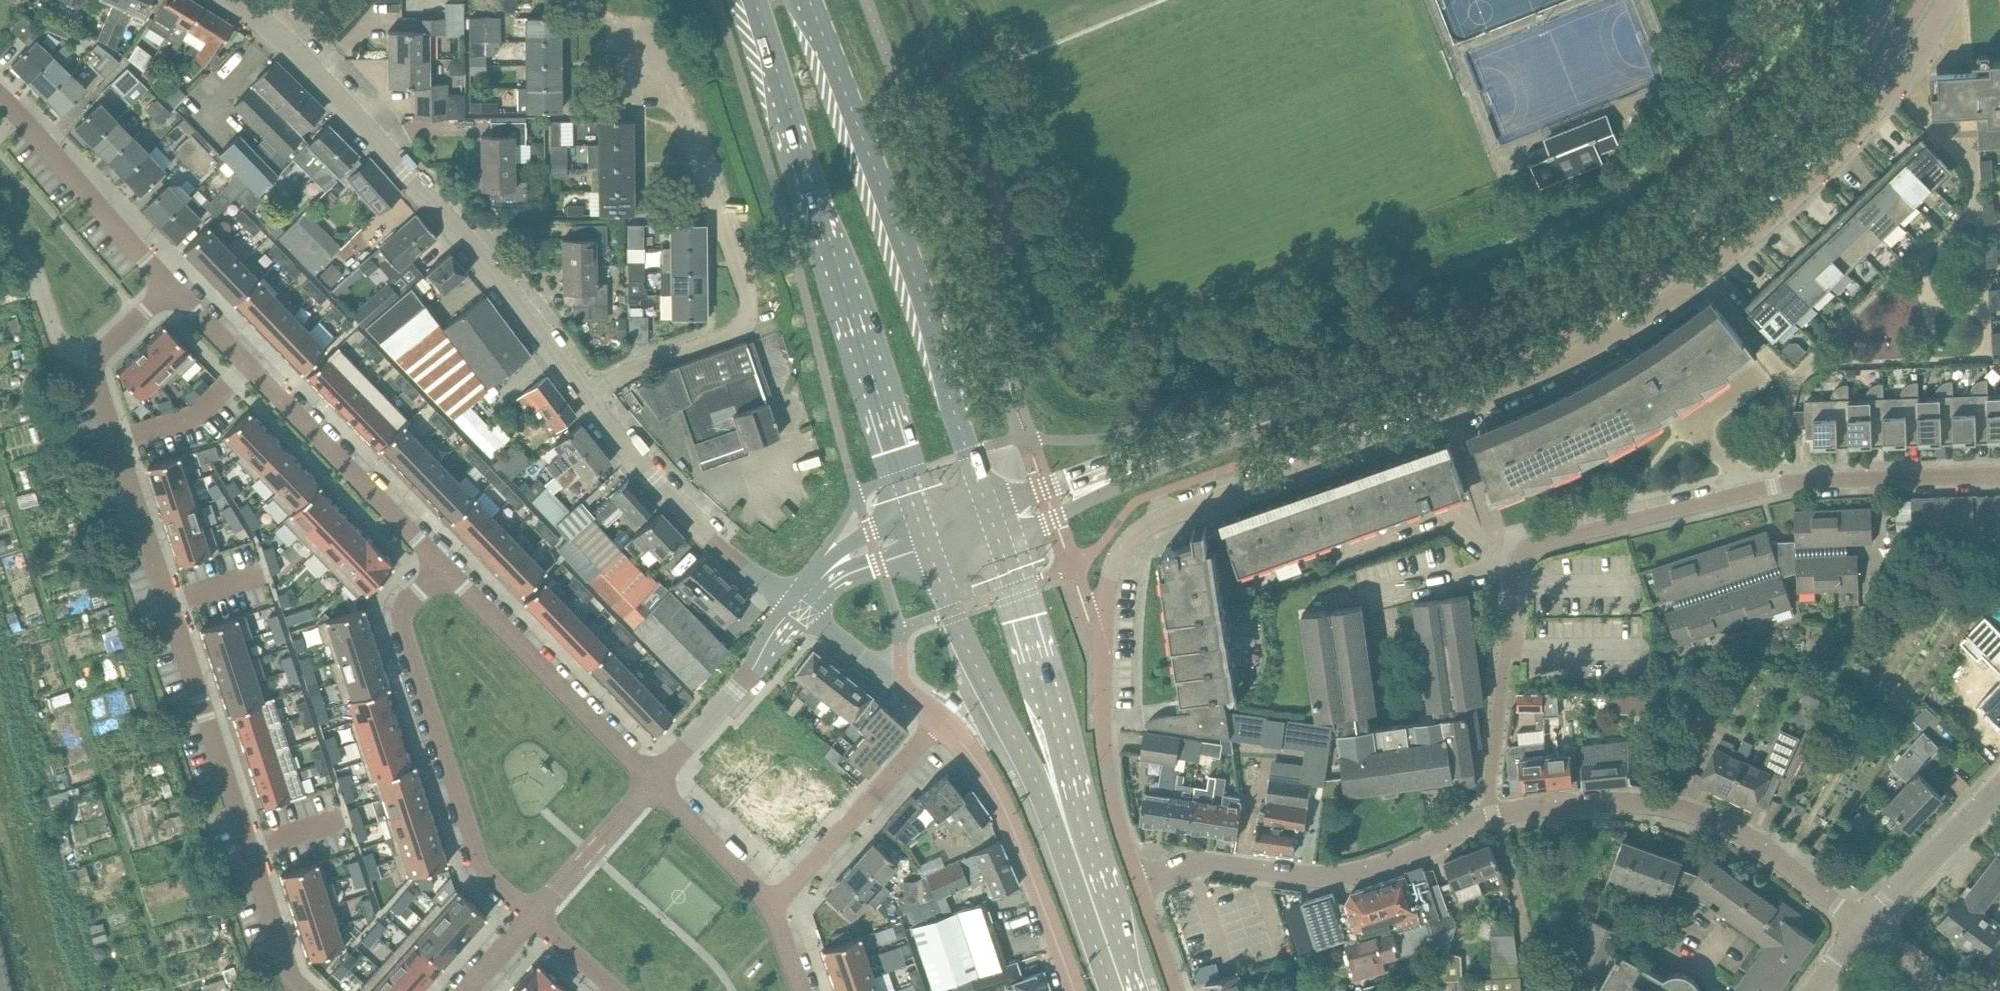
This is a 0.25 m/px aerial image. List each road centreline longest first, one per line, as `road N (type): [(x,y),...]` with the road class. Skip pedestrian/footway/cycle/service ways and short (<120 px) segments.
road 1 (residential): [(1138,881),(1112,798),(1092,625),(1130,542),(1171,517),(1453,418),(1641,329),(1708,281),(1841,160),(1918,58),(1947,0)]
road 2 (tertiary): [(991,521),(1501,329),(1613,270),(1703,205),(1772,141),(1835,68),(1879,0)]
road 3 (residential): [(1495,817),(1489,796),(1516,575),(1521,556),(1535,545),(1793,483),(1999,476)]
road 4 (residential): [(97,362),(115,444),(259,876),(295,978),(309,990)]
road 5 (secondary): [(755,0),(927,538)]
road 6 (secondary): [(991,521),(918,289),(809,0)]
road 7 (residential): [(586,397),(404,169),(238,0)]
road 8 (residential): [(586,397),(639,363),(734,337),(746,323),(679,110),(632,40)]
road 9 (unclassified): [(1074,990),(990,780),(943,720),(802,607)]
road 10 (residential): [(1866,930),(1727,826),(1673,809),(1562,806),(1495,817)]
road 11 (residential): [(444,566),(405,606),(403,619),(479,864),(536,915)]
road 12 (residential): [(444,566),(170,284)]
road 13 (residential): [(1495,817),(1377,872),(1345,878),(1202,862),(1138,881)]
road 14 (secondary): [(927,538),(976,665),(1069,833)]
road 15 (secondary): [(1069,833),(1052,719),(991,521)]
road 16 (residential): [(802,607),(702,527),(586,397)]
road 17 (residential): [(444,566),(655,780)]
road 18 (residential): [(170,284),(0,100)]
road 19 (residential): [(802,607),(655,780)]
road 20 (residential): [(770,906),(920,745)]
road 21 (residential): [(1999,792),(1866,930)]
road 22 (residential): [(655,780),(536,915)]
road 23 (residential): [(1533,990),(1526,926),(1495,817)]
road 24 (residential): [(97,362),(65,349),(29,257),(0,232)]
road 25 (residential): [(655,780),(770,906)]
road 26 (secondary): [(1124,990),(1069,833)]
road 27 (unclassified): [(802,607),(841,564),(927,538)]

